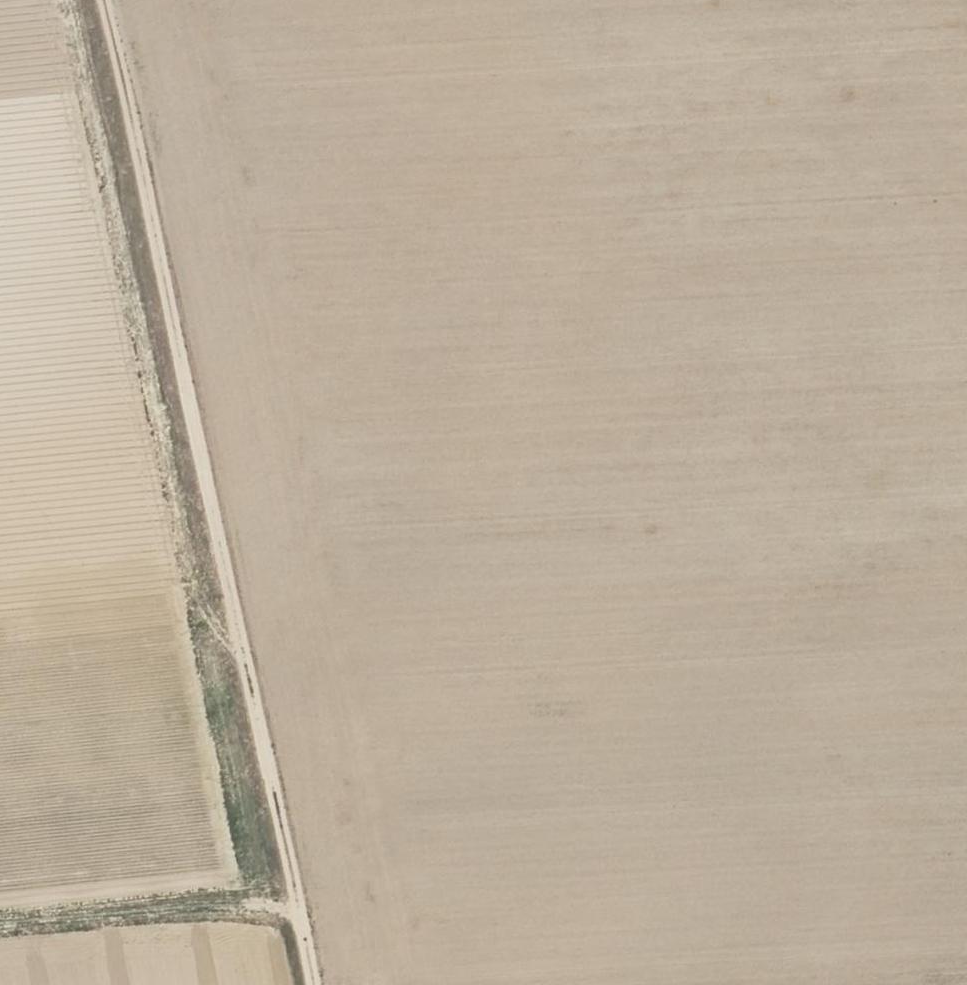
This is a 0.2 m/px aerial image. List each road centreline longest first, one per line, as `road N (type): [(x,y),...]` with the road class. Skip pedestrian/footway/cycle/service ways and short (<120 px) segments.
road 1 (track): [(317,984),(93,0)]

